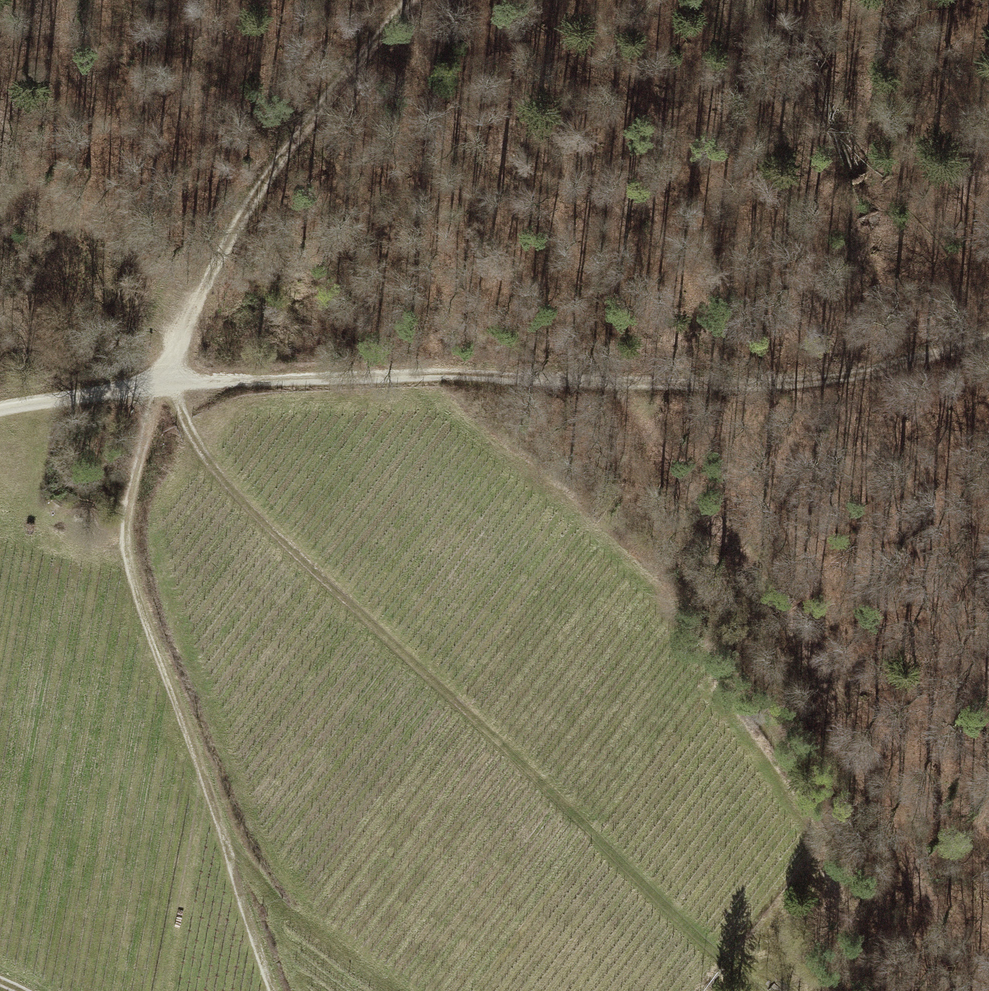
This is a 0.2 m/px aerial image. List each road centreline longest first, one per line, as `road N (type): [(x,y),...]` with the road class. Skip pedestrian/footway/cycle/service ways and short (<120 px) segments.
road 1 (track): [(157,382),(614,374),(789,382),(988,337)]
road 2 (track): [(157,382),(178,398),(214,469),(302,562),(725,961)]
road 3 (track): [(614,374),(724,534),(810,722),(973,990)]
road 4 (track): [(273,990),(128,552),(129,493),(157,382)]
road 5 (track): [(157,382),(241,213),(397,0)]
road 6 (track): [(0,409),(157,382)]

